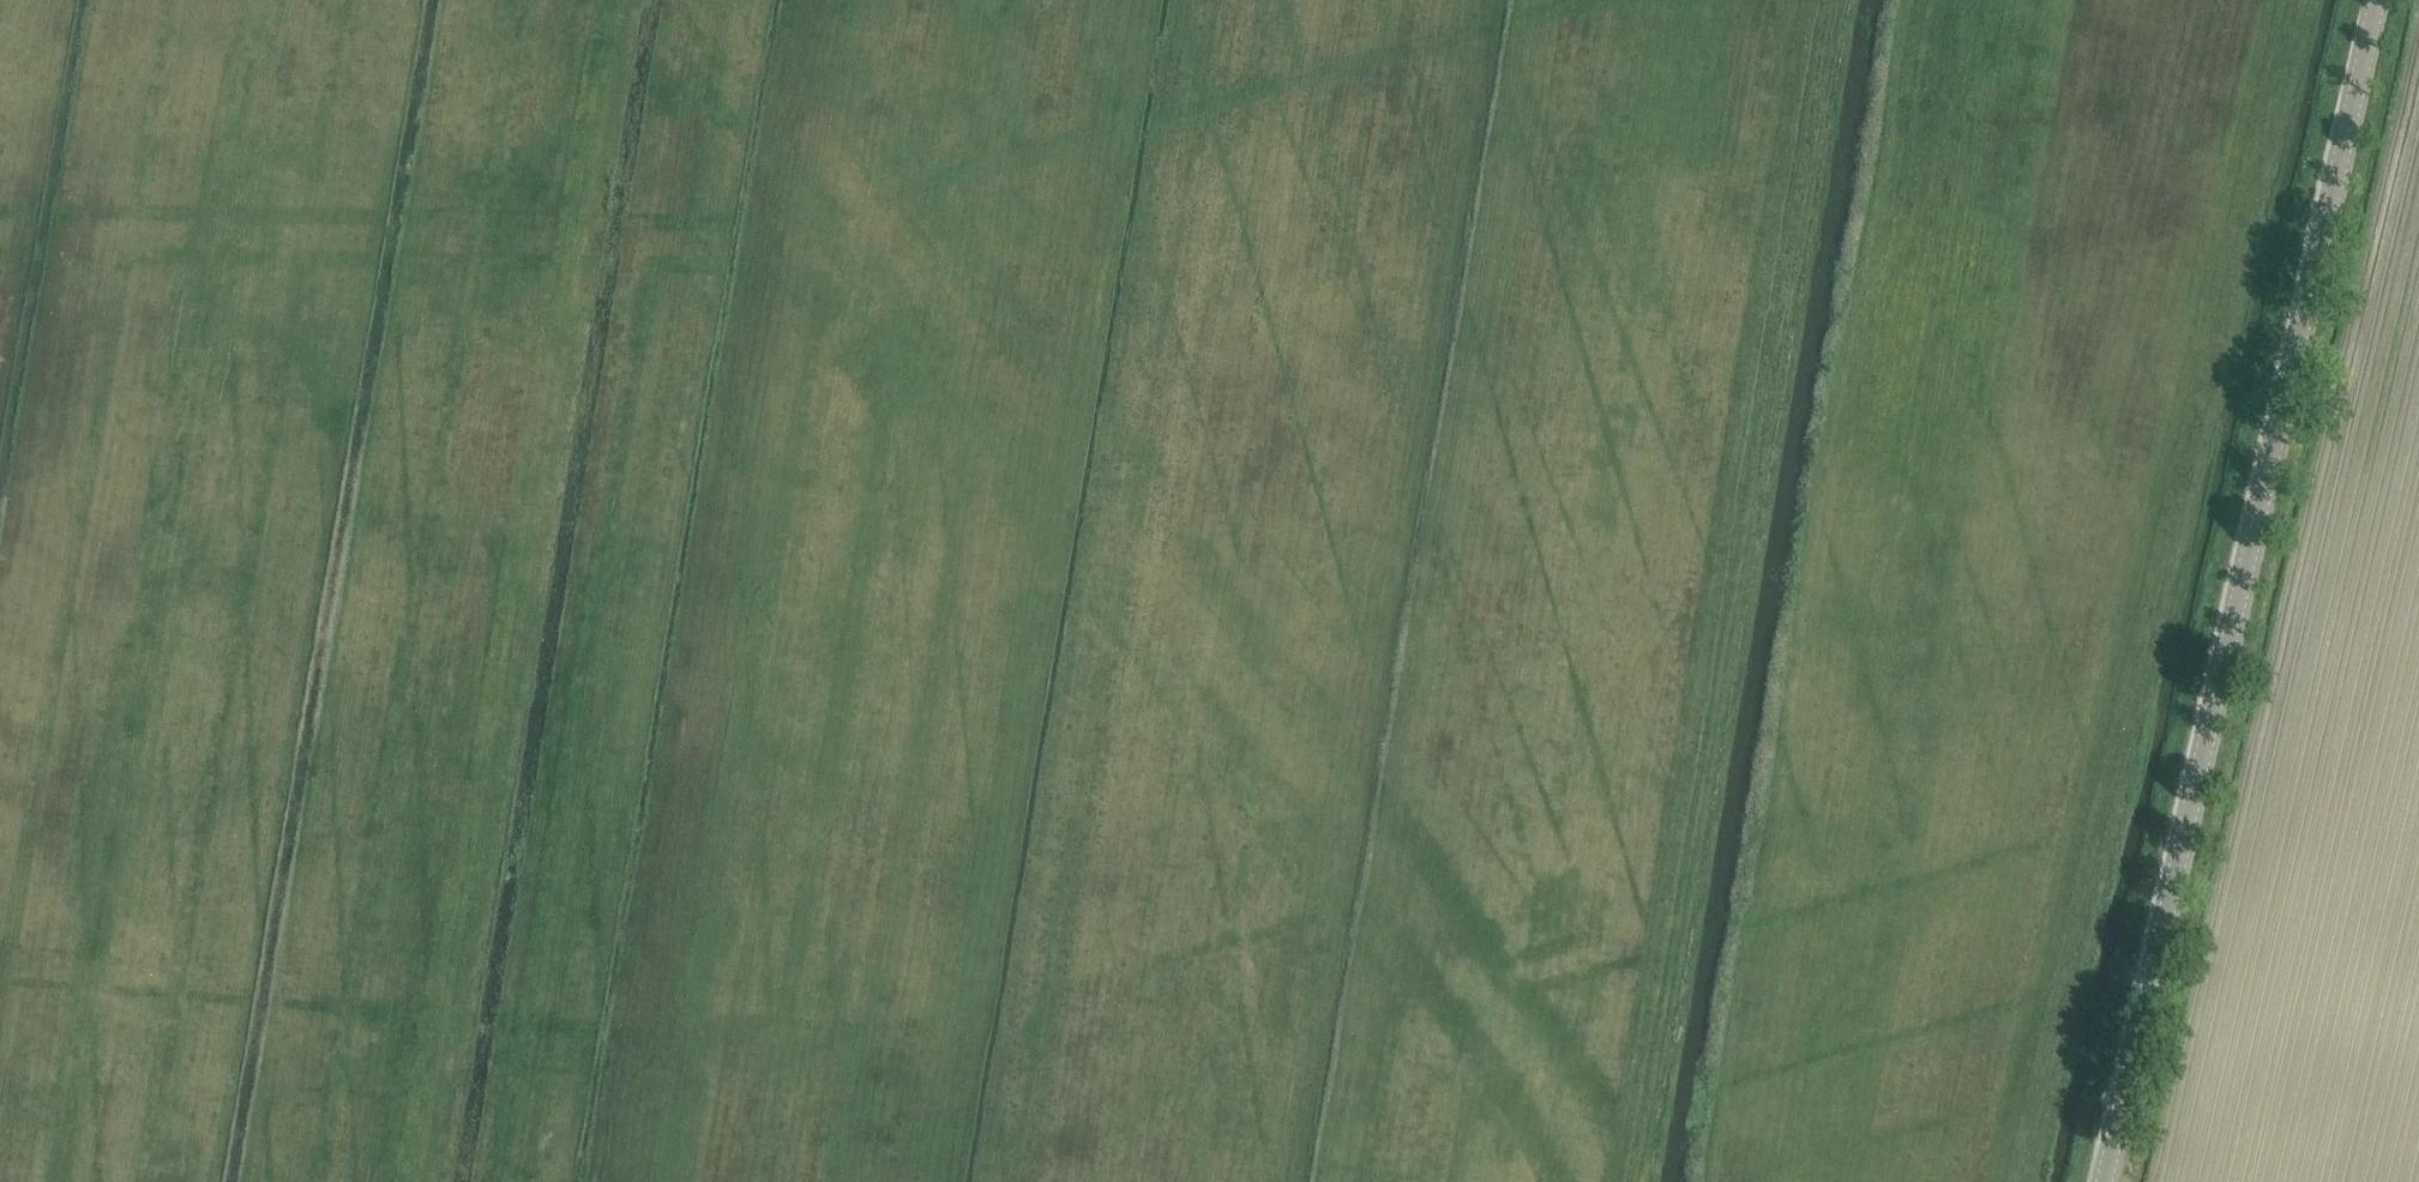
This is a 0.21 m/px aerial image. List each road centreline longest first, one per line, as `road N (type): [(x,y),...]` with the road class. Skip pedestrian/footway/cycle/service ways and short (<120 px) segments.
road 1 (tertiary): [(2105,1181),(2379,0)]

